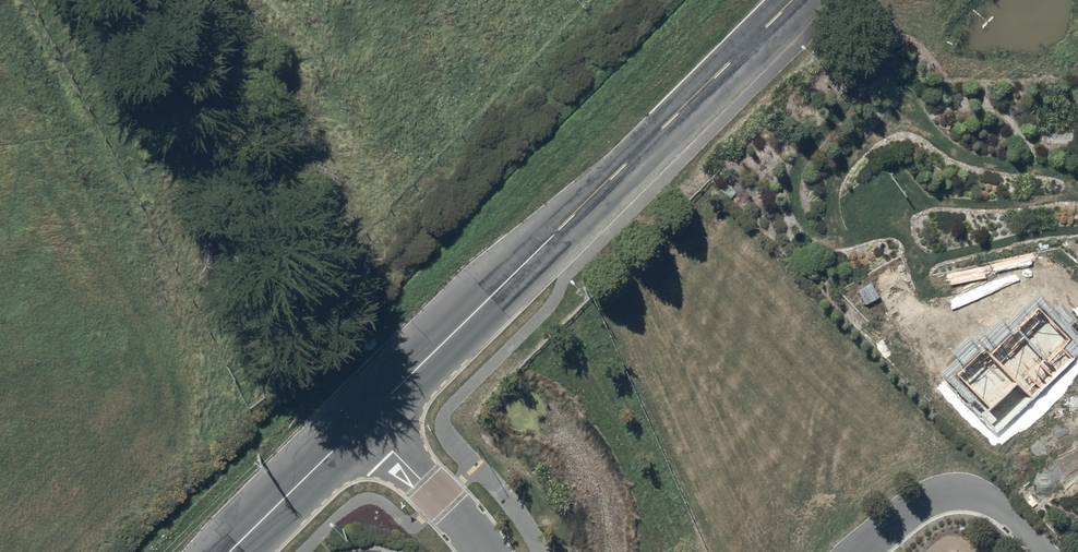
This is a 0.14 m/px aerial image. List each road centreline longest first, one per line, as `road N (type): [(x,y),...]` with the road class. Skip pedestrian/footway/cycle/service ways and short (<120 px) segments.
road 1 (tertiary): [(366,420),(794,0)]
road 2 (residential): [(1045,551),(992,502),(964,493),(917,508),(859,551)]
road 3 (tertiary): [(230,551),(366,420)]
road 4 (residential): [(366,420),(483,551)]

